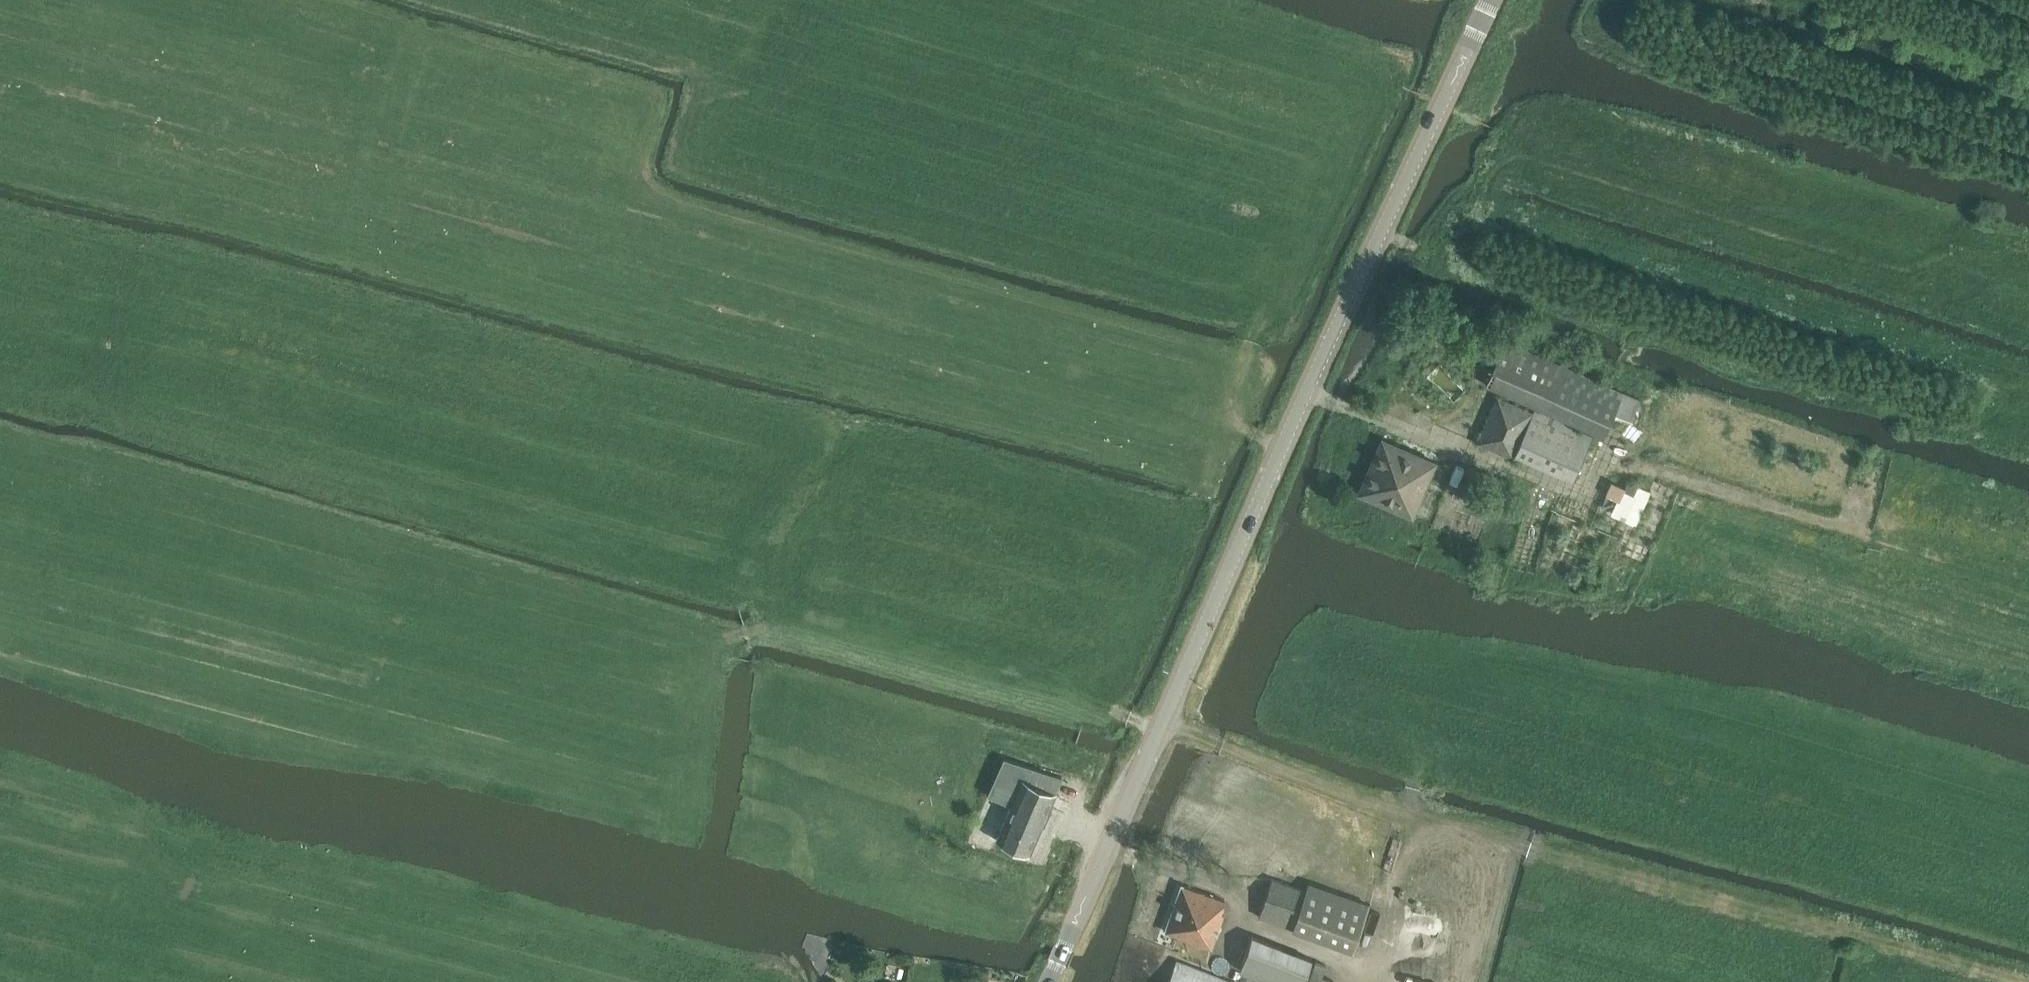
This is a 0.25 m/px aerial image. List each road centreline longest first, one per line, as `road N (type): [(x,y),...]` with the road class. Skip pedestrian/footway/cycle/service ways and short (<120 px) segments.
road 1 (tertiary): [(1049,981),(1489,0)]
road 2 (track): [(2020,981),(1408,815),(1167,724)]
road 3 (track): [(584,603),(717,640),(779,623),(1164,730)]
road 4 (track): [(424,981),(247,941),(103,846),(0,815)]
road 5 (track): [(1197,421),(1234,431),(1186,521),(1028,500)]
road 6 (track): [(1110,848),(1235,893),(1246,920),(1359,965)]

